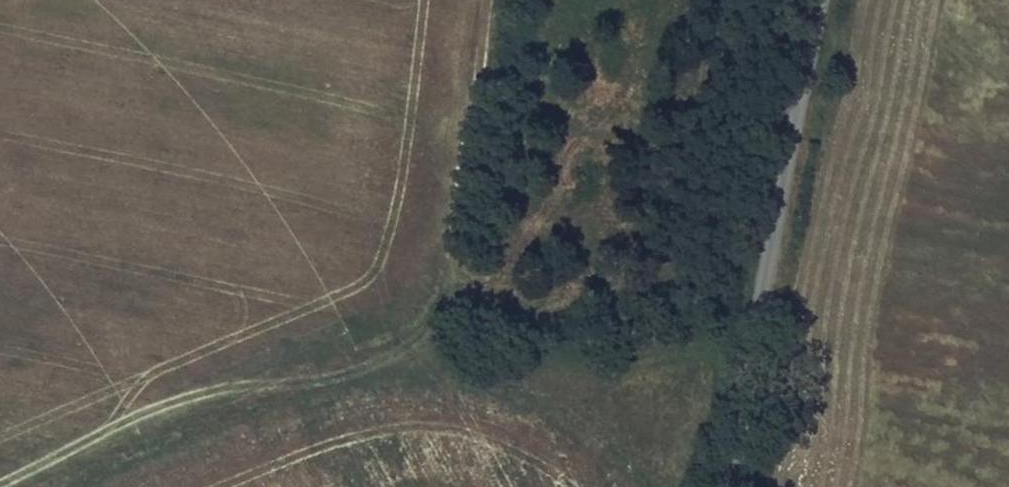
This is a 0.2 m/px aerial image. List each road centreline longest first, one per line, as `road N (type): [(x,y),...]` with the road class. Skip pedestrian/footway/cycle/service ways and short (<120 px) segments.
road 1 (unclassified): [(723,486),(820,0)]

